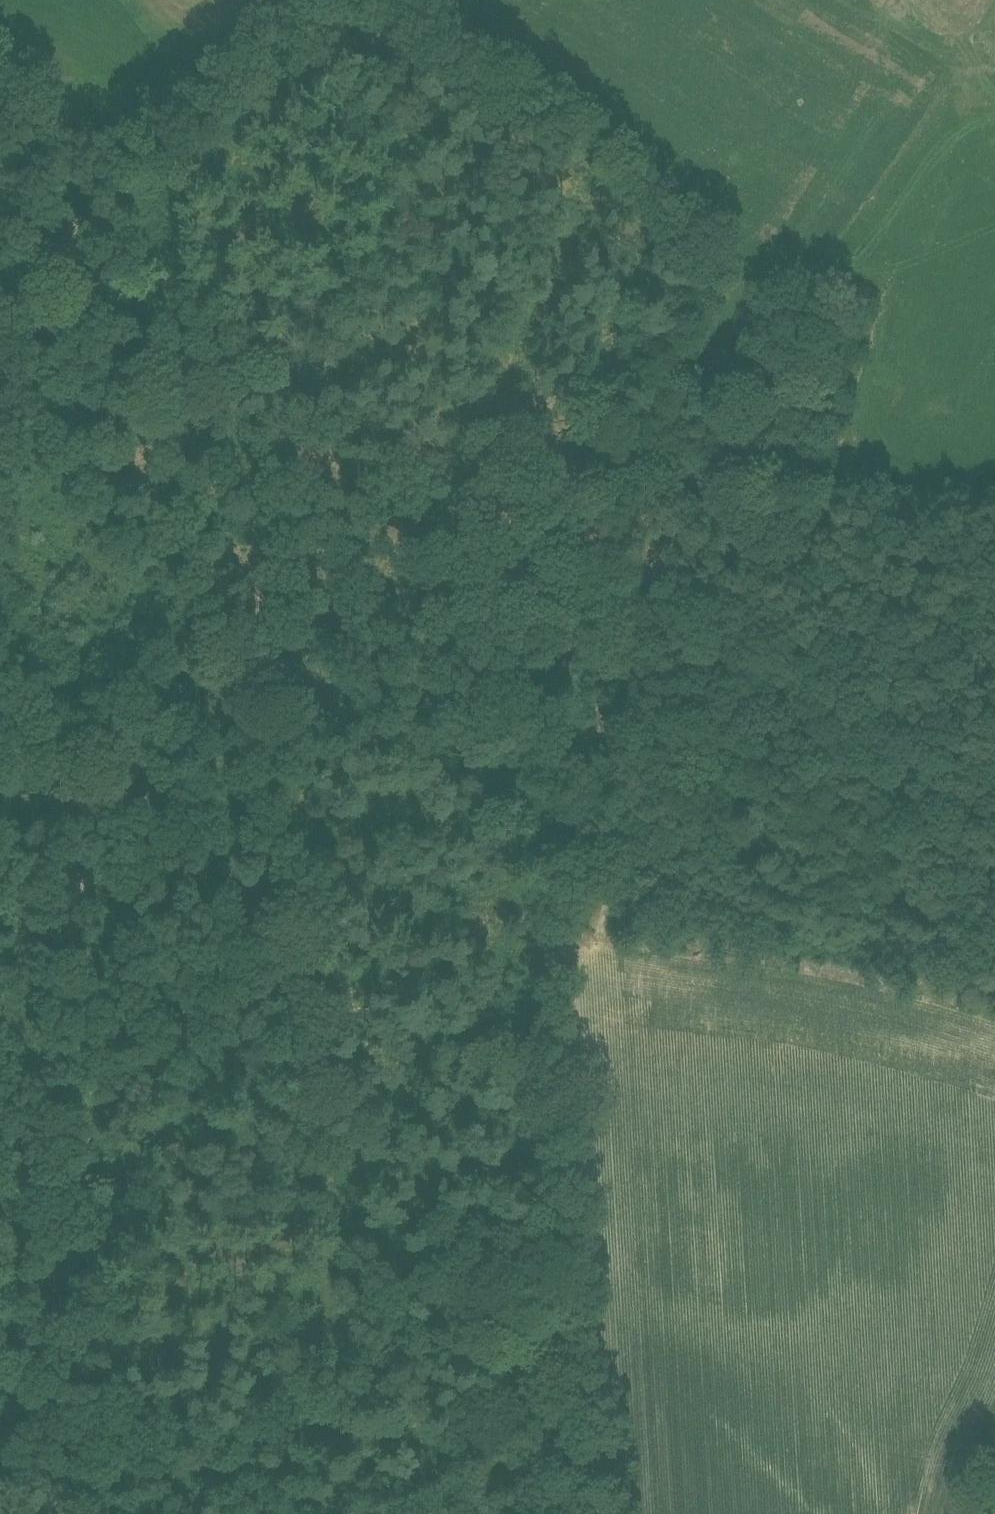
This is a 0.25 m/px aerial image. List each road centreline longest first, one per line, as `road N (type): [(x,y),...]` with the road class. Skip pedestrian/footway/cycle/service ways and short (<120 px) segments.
road 1 (track): [(25,348),(75,218),(132,133)]
road 2 (track): [(132,133),(298,0)]

